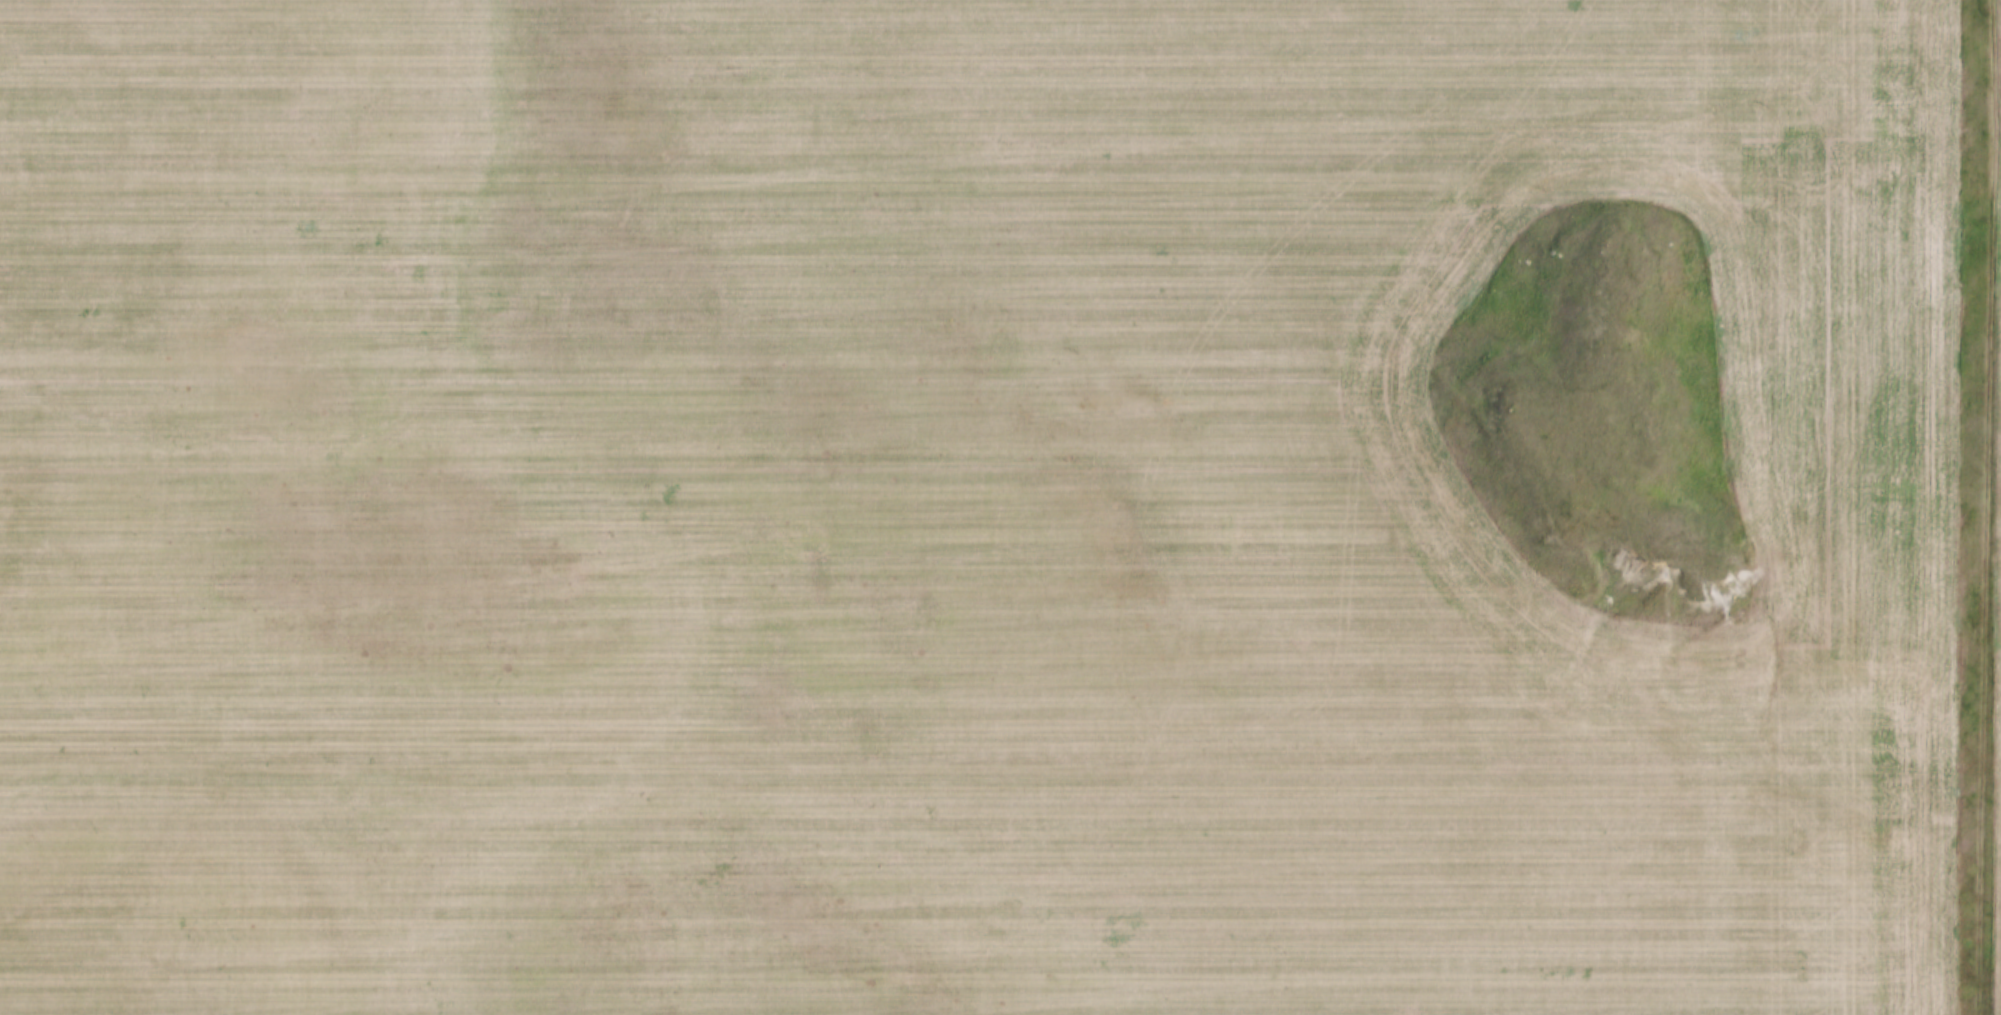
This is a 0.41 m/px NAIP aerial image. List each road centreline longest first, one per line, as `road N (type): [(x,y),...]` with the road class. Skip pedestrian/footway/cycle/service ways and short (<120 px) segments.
road 1 (track): [(1992,0),(1982,1014)]

